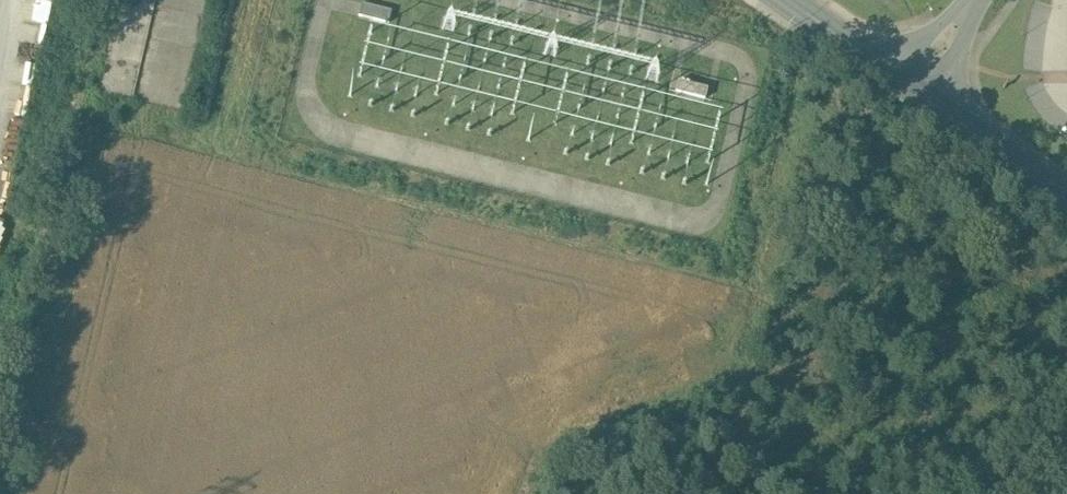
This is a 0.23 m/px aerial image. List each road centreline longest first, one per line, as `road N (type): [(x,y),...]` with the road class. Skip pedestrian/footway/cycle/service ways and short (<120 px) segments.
road 1 (secondary): [(907,87),(1066,201)]
road 2 (secondary): [(781,0),(907,87)]

